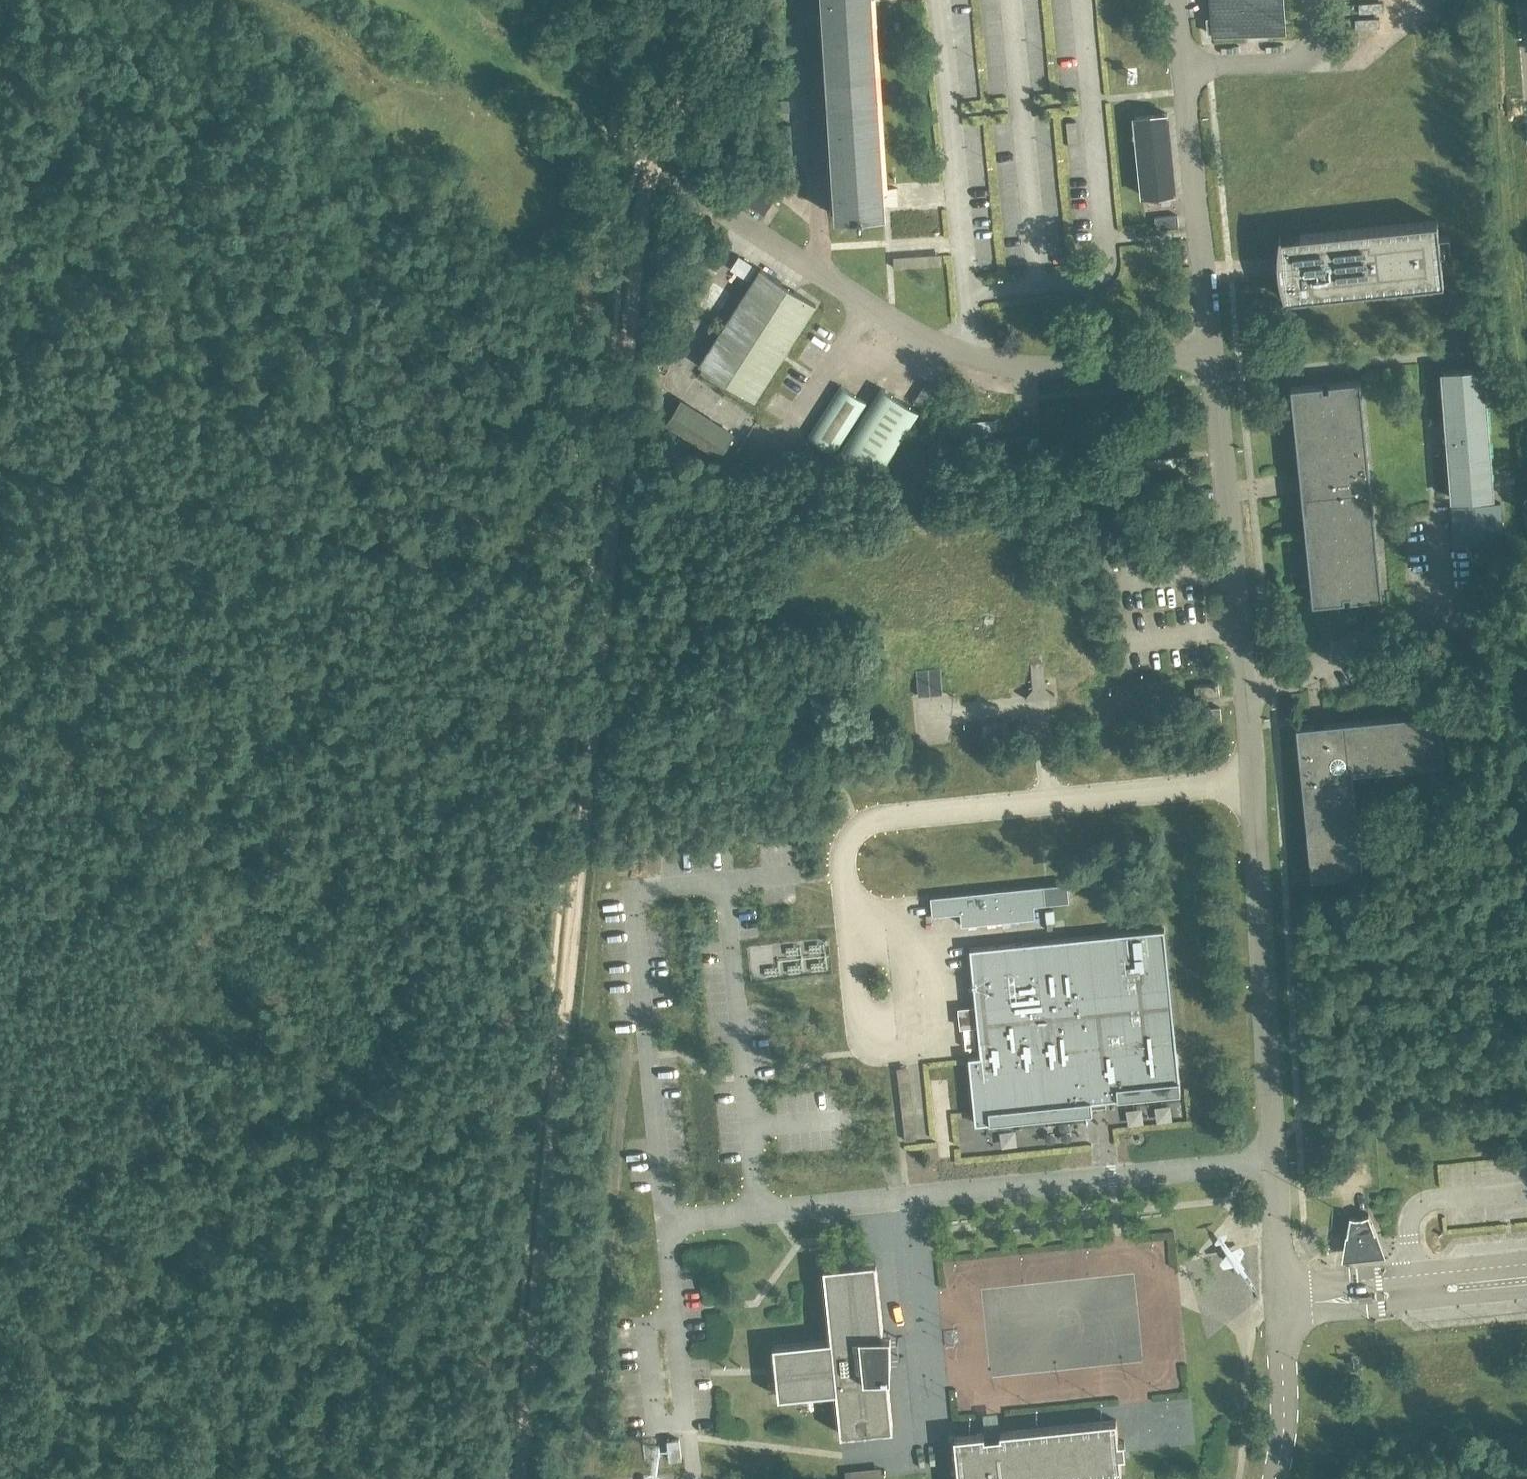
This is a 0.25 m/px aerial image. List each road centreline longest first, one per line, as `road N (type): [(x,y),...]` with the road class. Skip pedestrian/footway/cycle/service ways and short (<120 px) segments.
road 1 (track): [(758,0),(668,138),(644,195),(522,1478)]
road 2 (track): [(0,454),(249,512),(608,570)]
road 3 (track): [(652,168),(604,135),(413,90),(273,0)]

